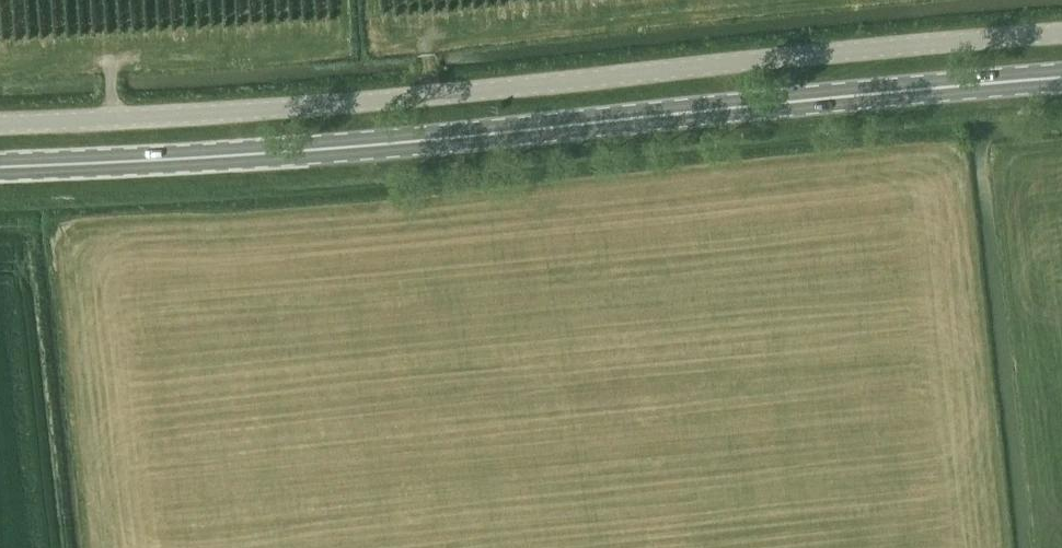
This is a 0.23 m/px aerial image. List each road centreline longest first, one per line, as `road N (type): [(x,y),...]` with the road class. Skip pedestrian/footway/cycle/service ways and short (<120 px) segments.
road 1 (unclassified): [(0,125),(254,112),(1061,31)]
road 2 (primary): [(0,169),(292,152),(1061,83)]

